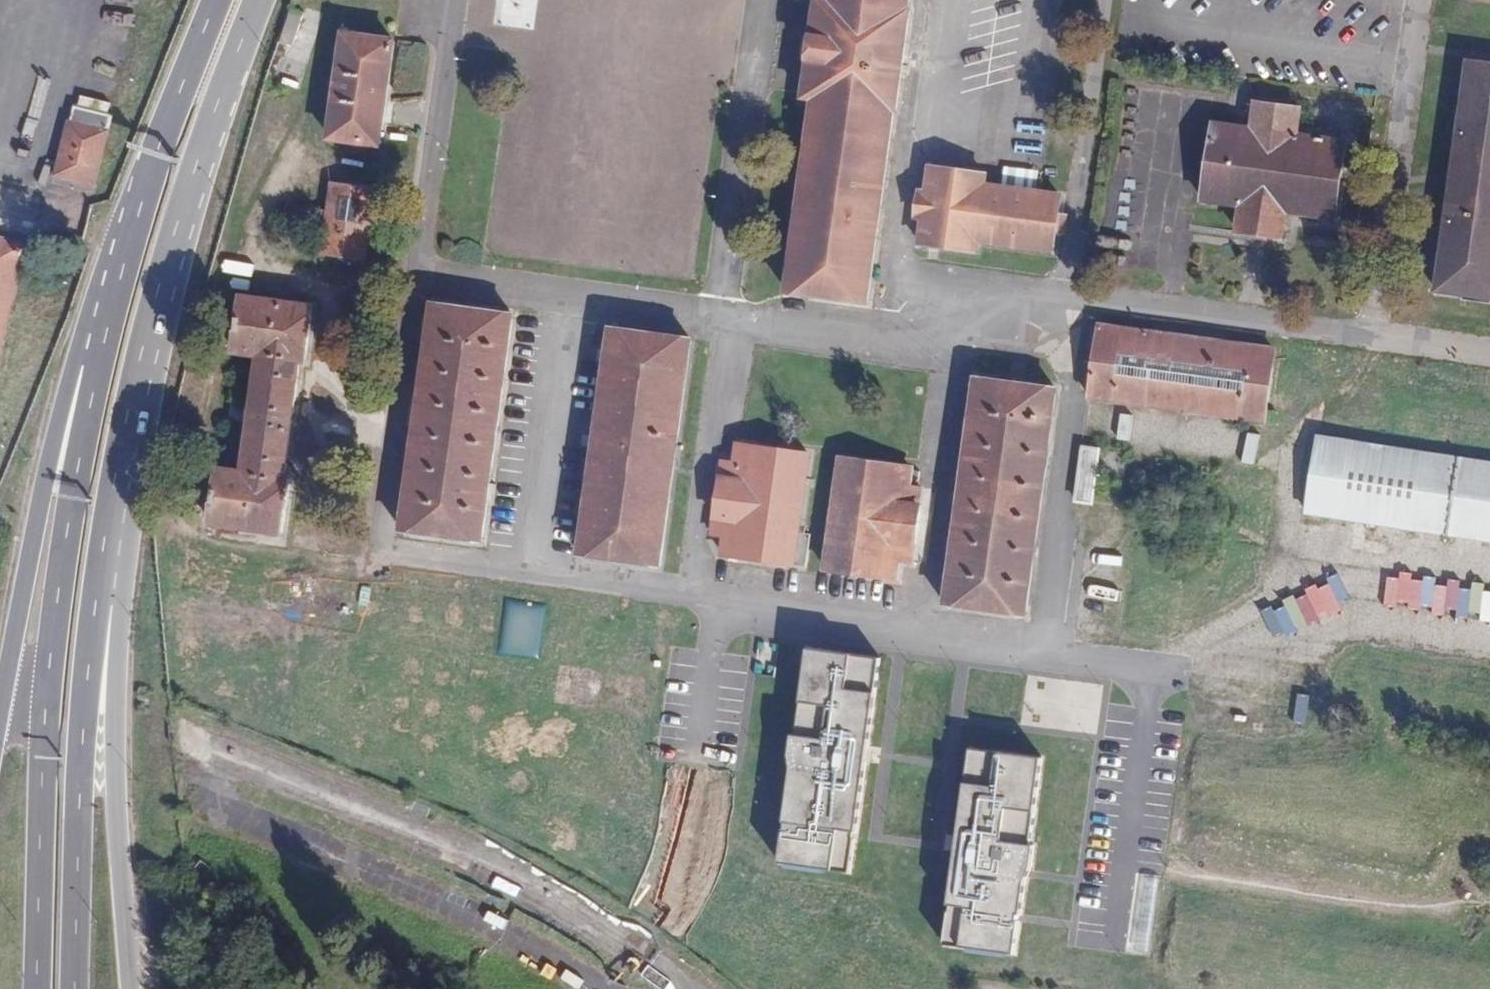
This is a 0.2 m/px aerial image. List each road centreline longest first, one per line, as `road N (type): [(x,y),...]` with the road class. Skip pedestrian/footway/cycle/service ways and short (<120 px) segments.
road 1 (secondary): [(103,324),(47,703),(35,988)]
road 2 (secondary): [(76,988),(86,705),(145,354)]
road 3 (secondary): [(123,988),(115,706),(145,354)]
road 4 (secondary): [(103,324),(71,386),(33,519),(0,690)]
road 5 (secondary): [(145,354),(256,0)]
road 6 (secondary): [(215,0),(103,324)]

